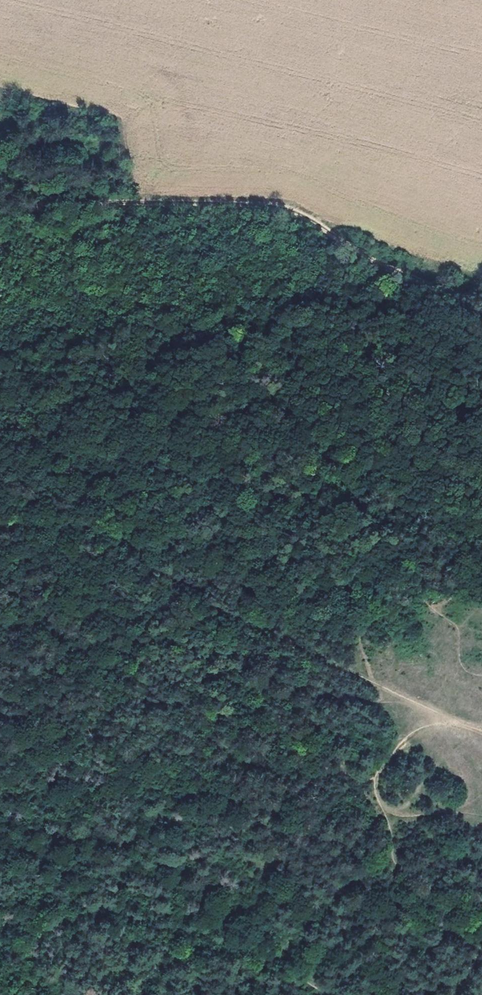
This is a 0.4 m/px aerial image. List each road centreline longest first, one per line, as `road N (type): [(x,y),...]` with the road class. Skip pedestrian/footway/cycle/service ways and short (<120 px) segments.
road 1 (track): [(0,527),(98,530),(215,607),(481,728)]
road 2 (track): [(0,206),(249,202),(293,211),(390,268),(481,300)]
road 3 (track): [(318,994),(238,943),(40,889),(0,866)]

